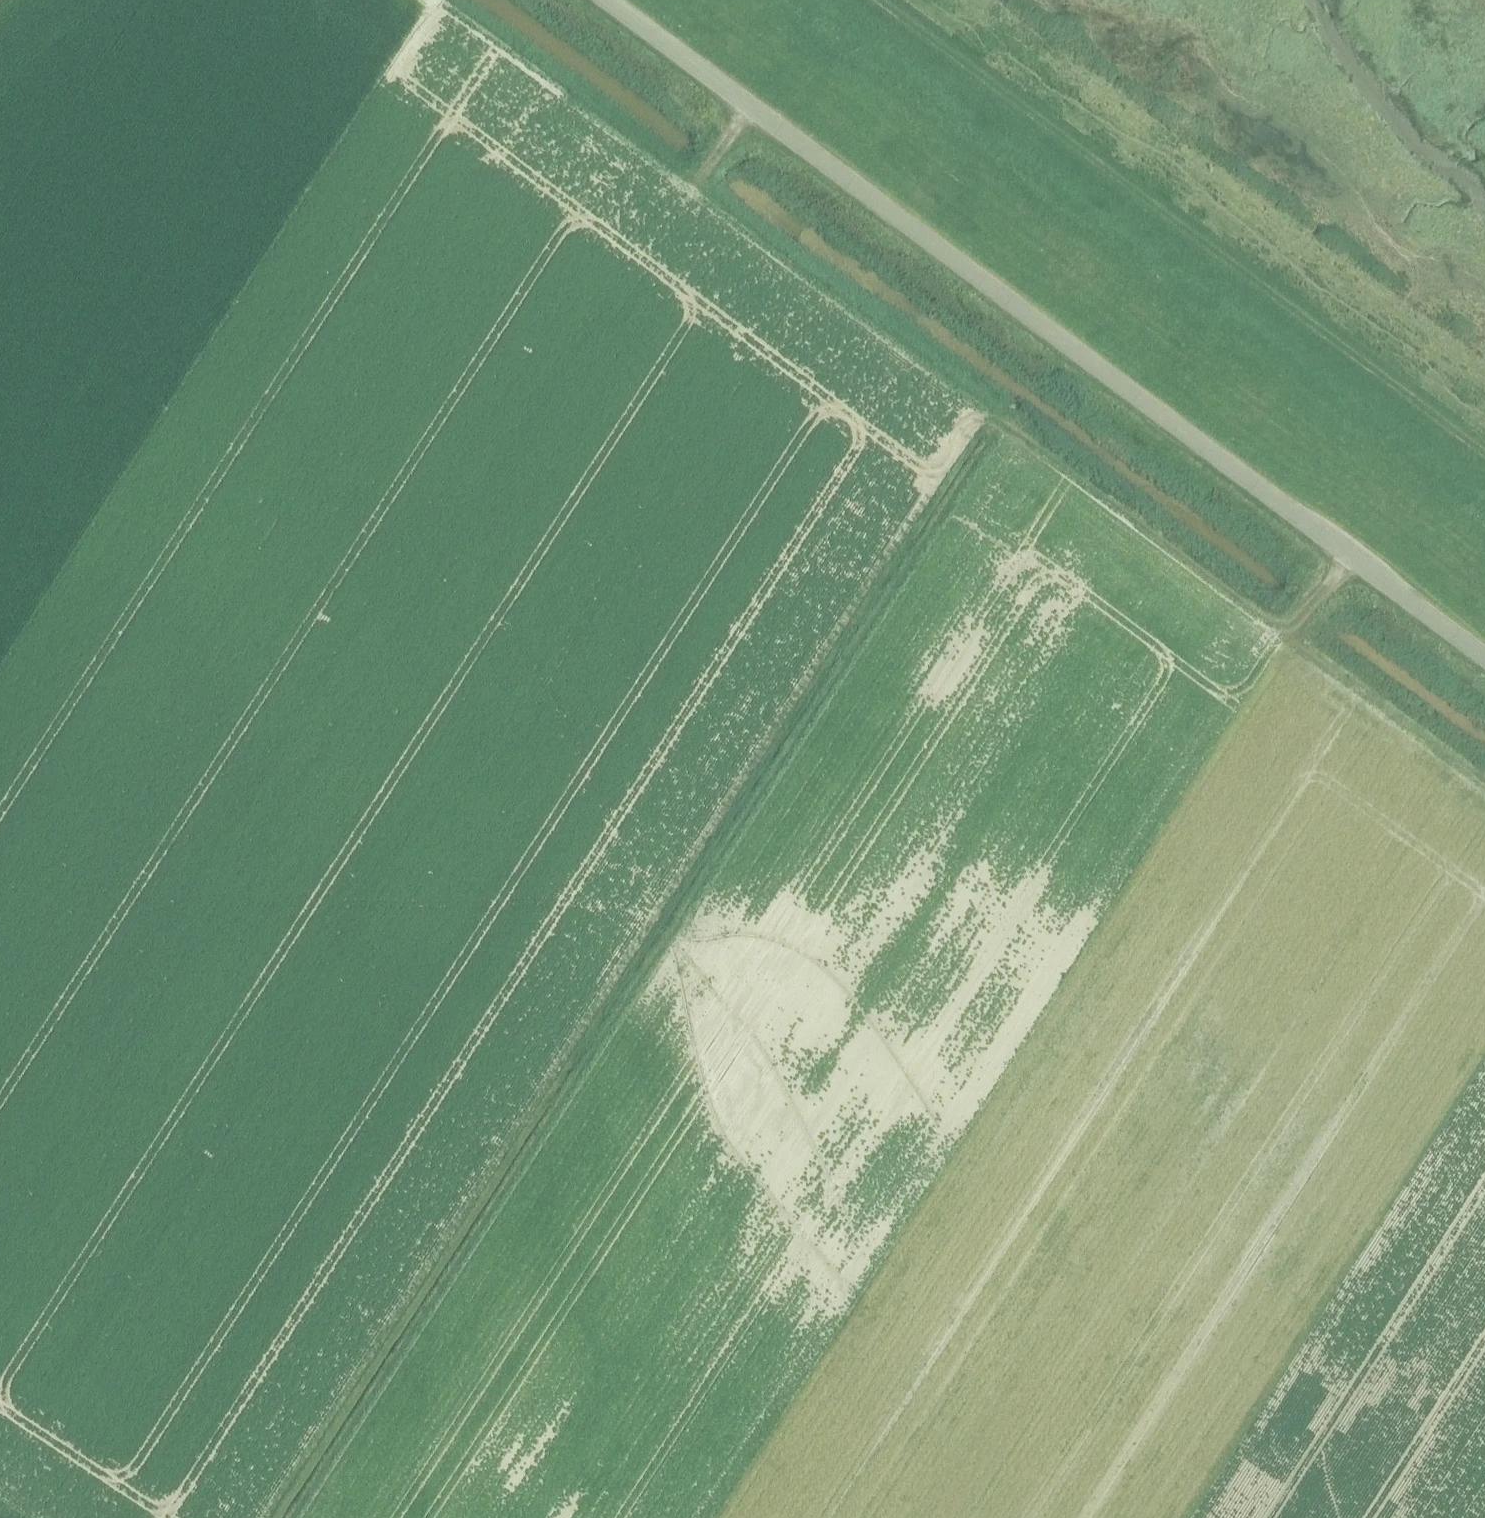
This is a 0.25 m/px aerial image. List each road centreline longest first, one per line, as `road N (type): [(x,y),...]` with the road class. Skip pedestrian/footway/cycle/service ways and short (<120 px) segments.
road 1 (unclassified): [(1484,657),(610,0)]
road 2 (track): [(1484,486),(835,0)]

